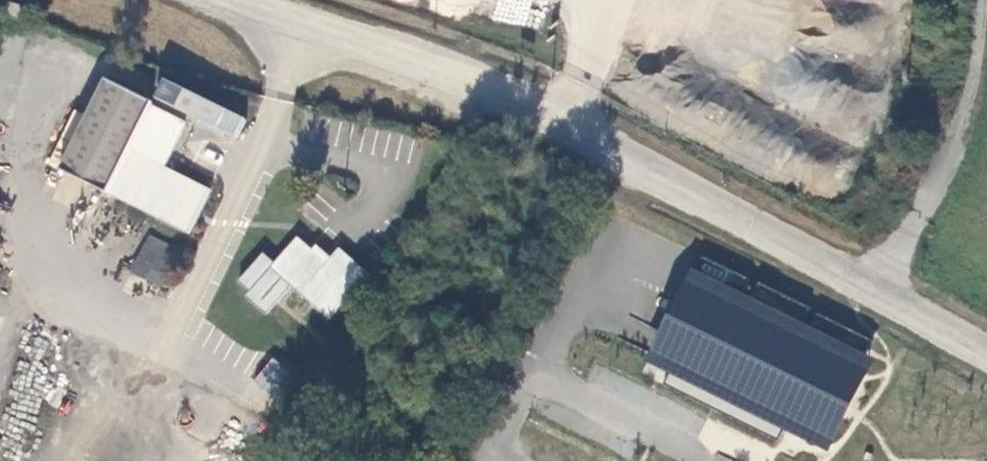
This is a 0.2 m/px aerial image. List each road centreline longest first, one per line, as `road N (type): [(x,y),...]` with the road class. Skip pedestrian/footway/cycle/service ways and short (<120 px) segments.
road 1 (unclassified): [(232,0),(416,63),(580,133),(887,294)]
road 2 (unclassified): [(986,0),(973,106),(887,294)]

